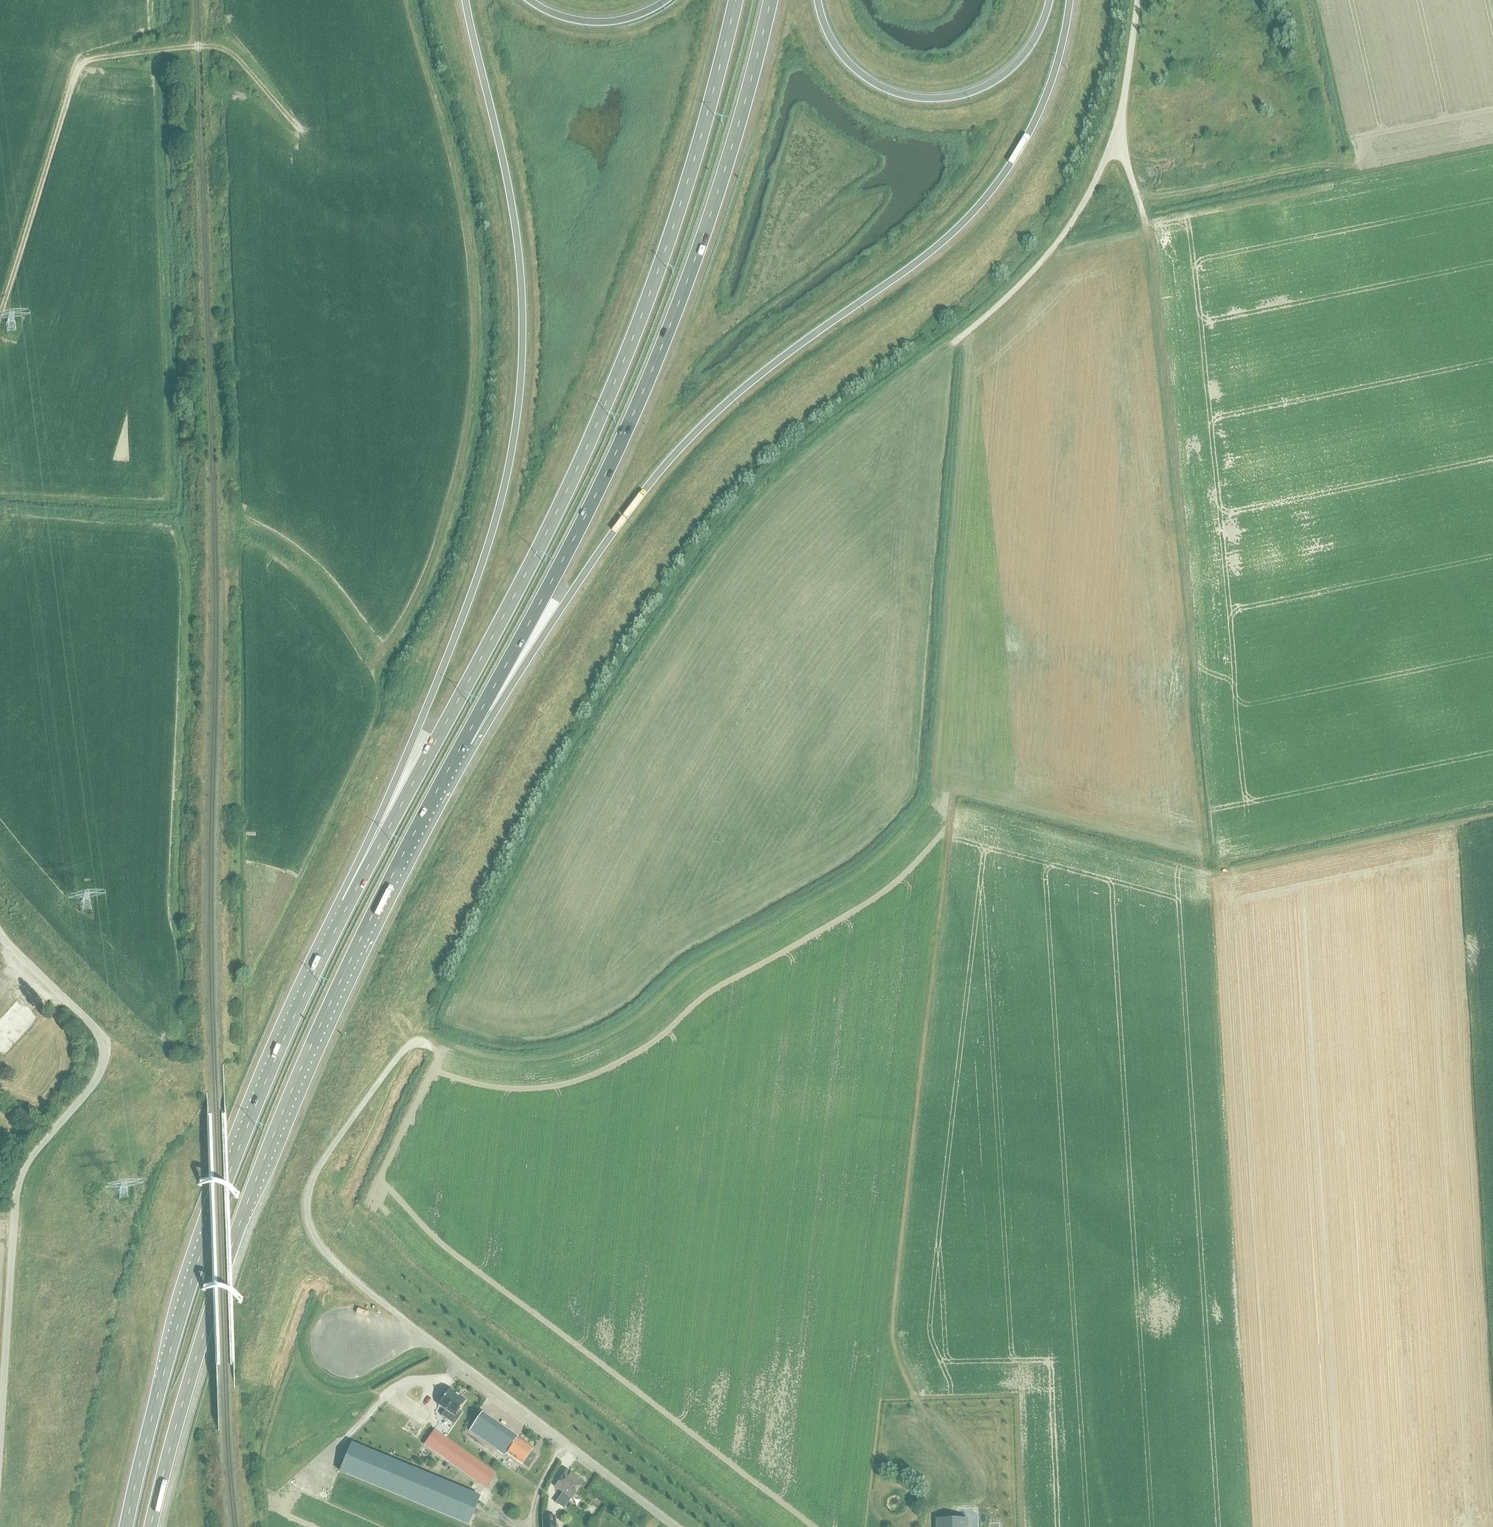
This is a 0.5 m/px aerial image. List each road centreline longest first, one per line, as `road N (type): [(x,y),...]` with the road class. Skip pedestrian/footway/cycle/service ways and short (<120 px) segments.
road 1 (trunk): [(735,0),(698,147),(625,359),(529,570),(346,907)]
road 2 (trunk): [(463,743),(512,687),(623,519),(699,427),(913,267),(997,185),(1049,87),(1069,0)]
road 3 (trunk): [(465,0),(518,249),(518,410),(483,562),(346,907)]
road 4 (trunk): [(151,1526),(191,1374),(266,1155),(340,983),(463,743)]
road 5 (trunk): [(463,743),(655,365),(729,155),(771,0)]
road 6 (unclassified): [(678,1526),(378,1299),(318,1244),(307,1212),(319,1166),(410,1045),(434,1047)]
road 7 (trunk): [(346,907),(272,1067),(193,1274),(126,1526)]
road 8 (unclassified): [(0,1421),(20,1173),(104,1060),(93,1025),(0,939)]
road 9 (track): [(298,127),(225,50),(84,60),(0,317)]
road 10 (unclassified): [(966,342),(1050,257),(1118,145),(1135,0)]
road 11 (trunk): [(1049,0),(1015,65),(980,88),(933,98),(896,93),(859,73),(835,48),(817,0)]
road 12 (trunk): [(667,0),(596,23),(529,0)]

